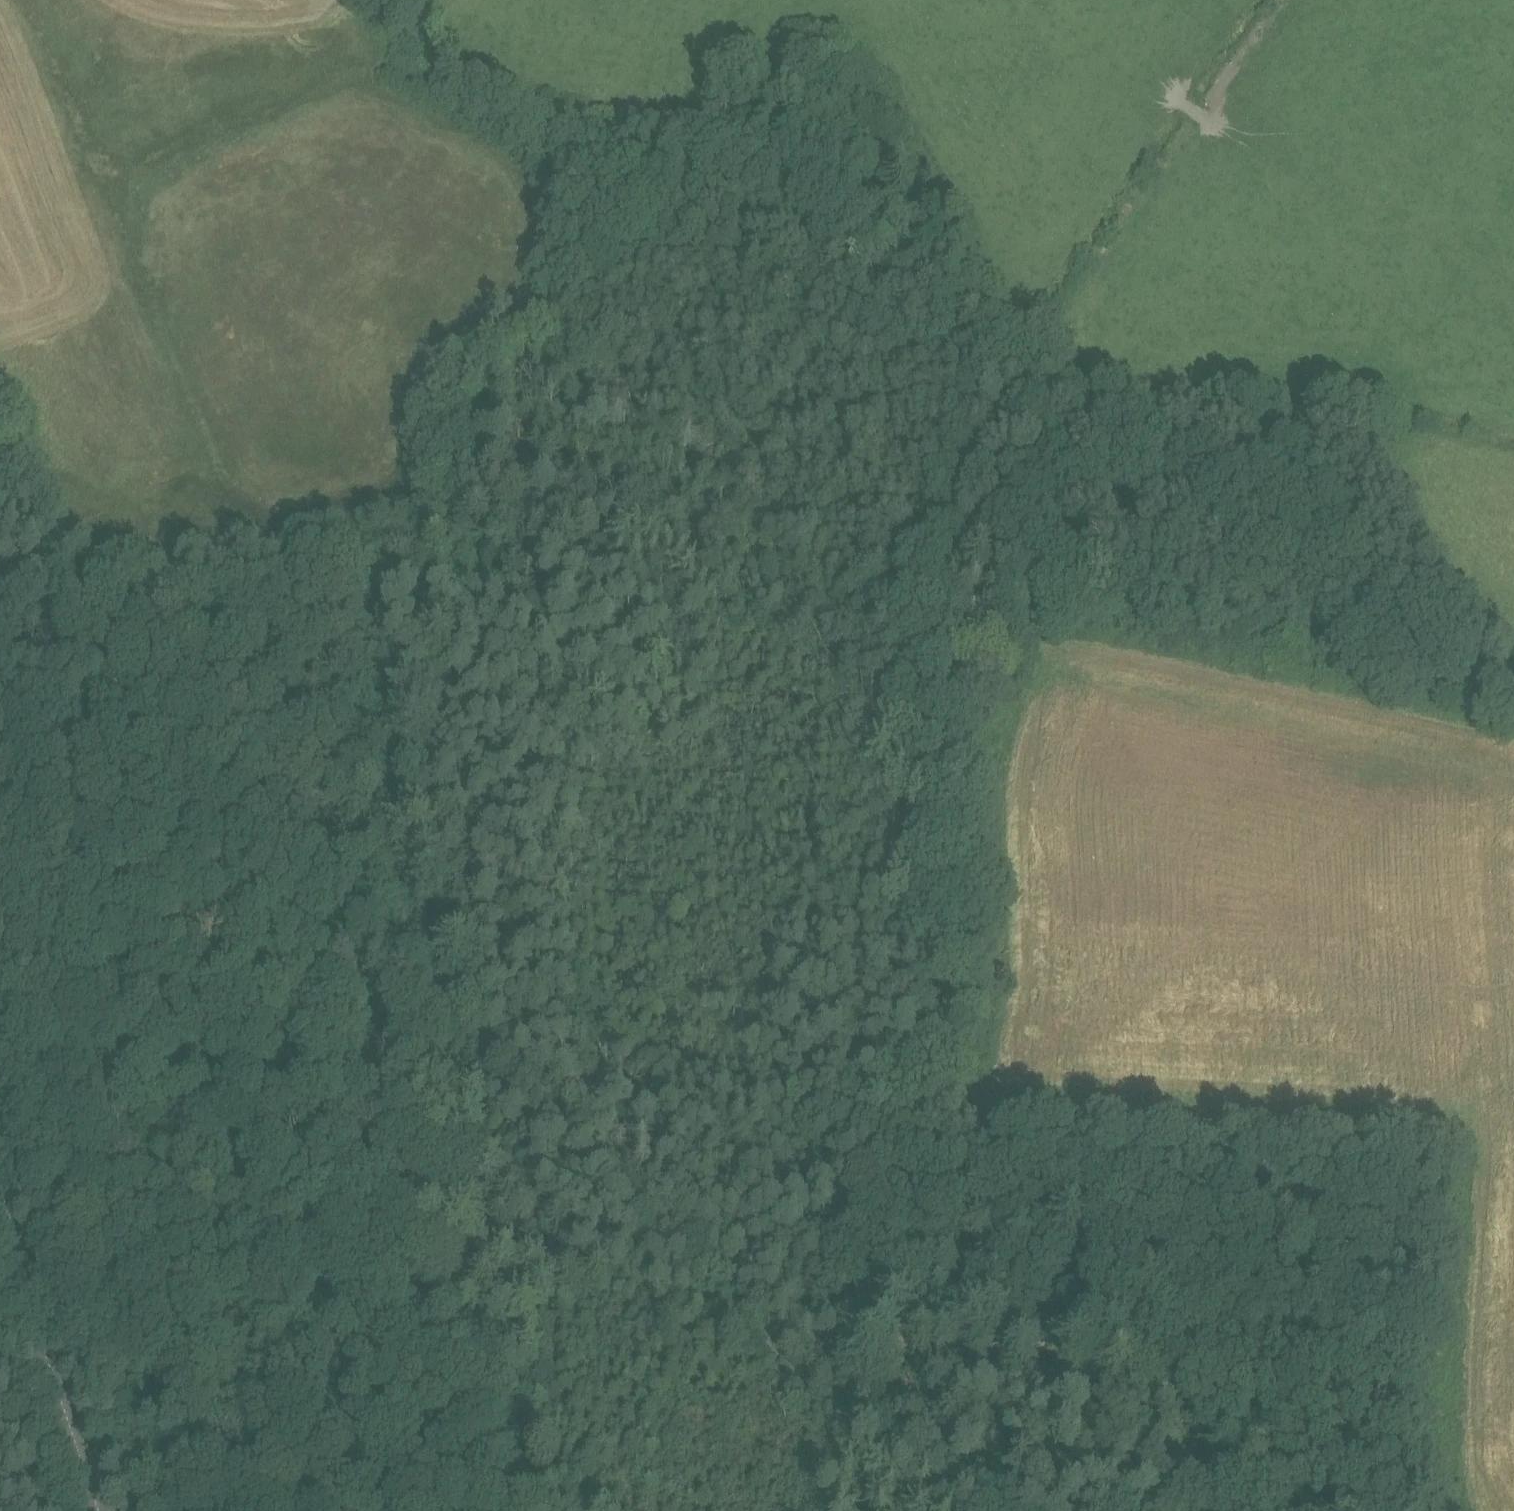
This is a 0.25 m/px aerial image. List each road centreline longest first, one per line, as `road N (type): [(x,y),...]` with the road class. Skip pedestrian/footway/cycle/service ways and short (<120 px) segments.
road 1 (tertiary): [(96,1510),(0,1230)]

